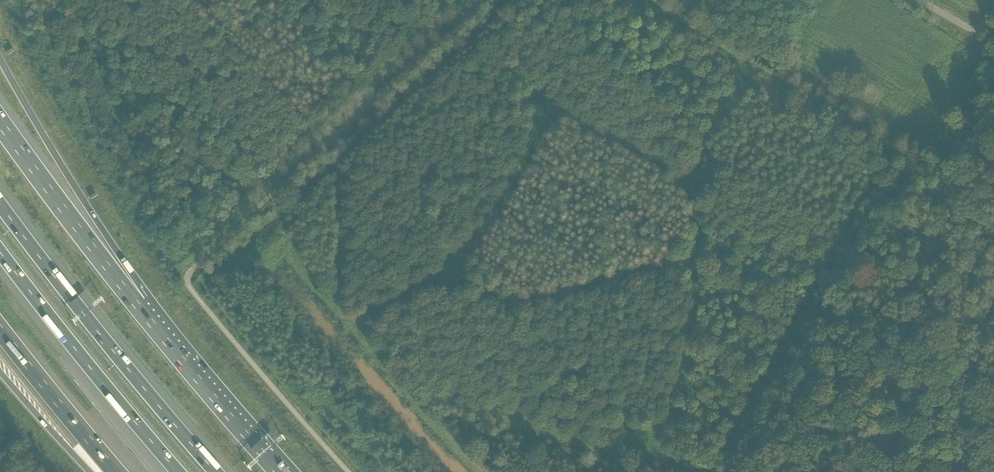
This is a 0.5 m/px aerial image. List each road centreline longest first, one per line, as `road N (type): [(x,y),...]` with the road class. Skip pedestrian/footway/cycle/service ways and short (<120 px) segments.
road 1 (motorway): [(214,471),(0,204)]
road 2 (trunk): [(139,306),(121,260),(0,57)]
road 3 (motorway): [(0,255),(177,471)]
road 4 (trunk): [(139,306),(0,125)]
road 5 (trunk): [(278,471),(139,306)]
road 6 (trunk): [(0,332),(116,471)]
road 7 (trunk): [(0,371),(89,471)]

